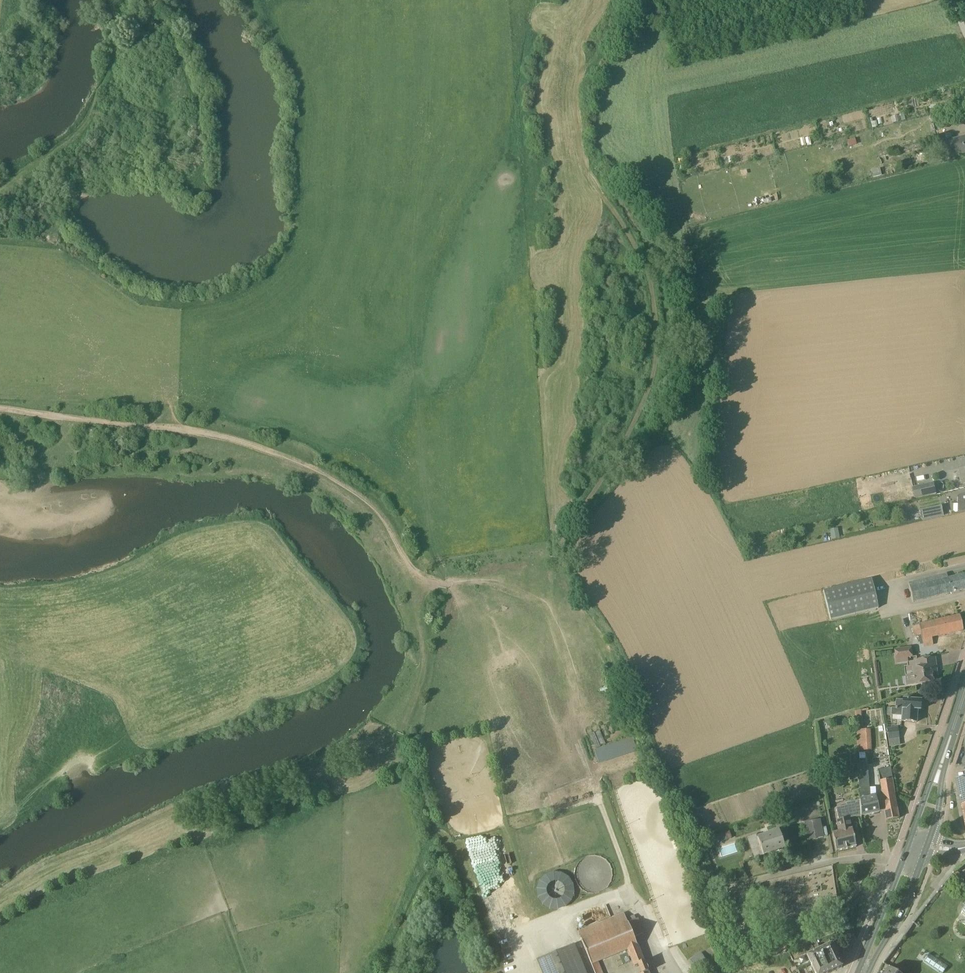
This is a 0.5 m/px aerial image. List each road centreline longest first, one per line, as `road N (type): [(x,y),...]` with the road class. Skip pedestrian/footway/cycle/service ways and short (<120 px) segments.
road 1 (unclassified): [(740,886),(834,862),(905,855)]
road 2 (primary): [(865,972),(900,920),(925,855)]
road 3 (primary): [(957,717),(913,834)]
road 4 (primary): [(905,855),(861,972)]
road 5 (primary): [(931,839),(957,717)]

